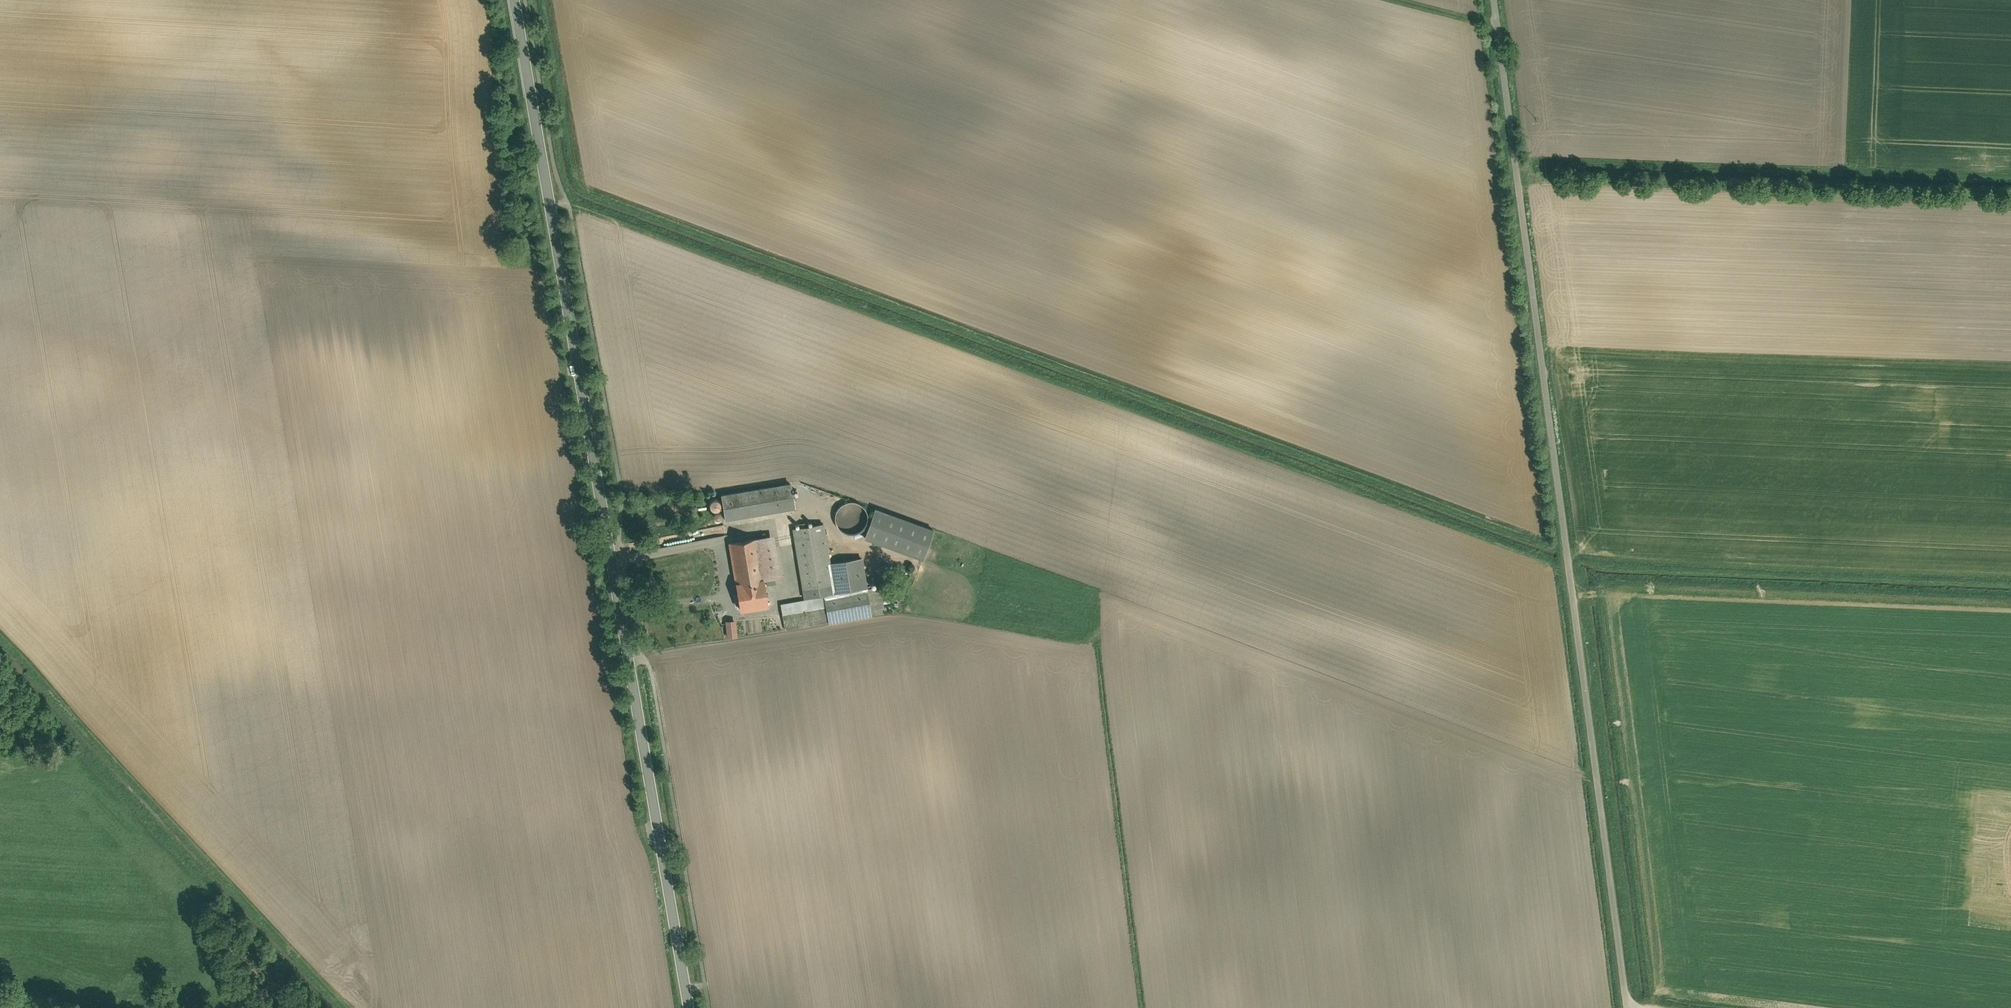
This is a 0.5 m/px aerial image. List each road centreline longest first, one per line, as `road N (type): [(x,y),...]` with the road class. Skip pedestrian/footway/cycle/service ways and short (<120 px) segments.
road 1 (tertiary): [(516,0),(690,1007)]
road 2 (residential): [(1492,0),(1626,1007)]

